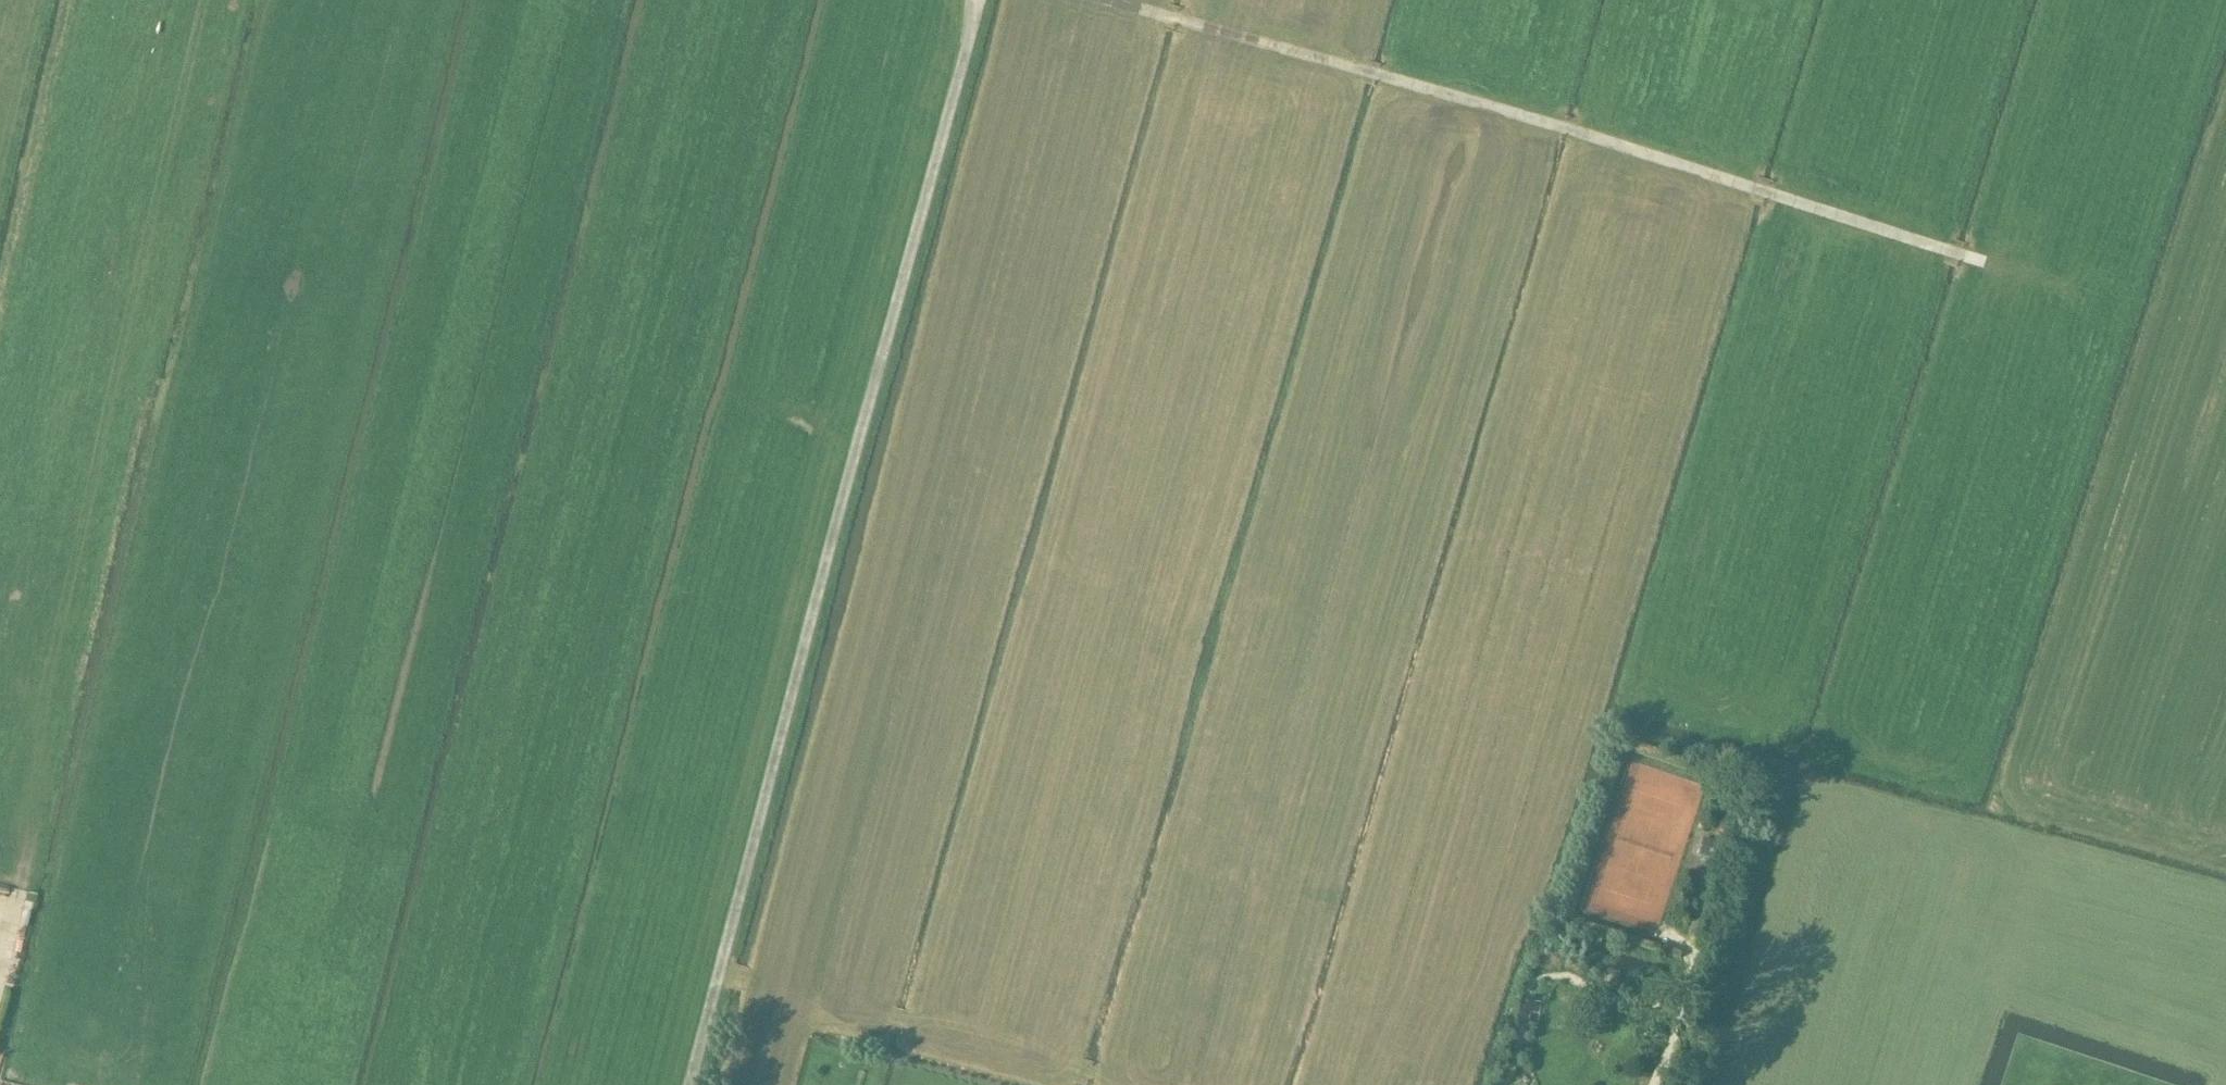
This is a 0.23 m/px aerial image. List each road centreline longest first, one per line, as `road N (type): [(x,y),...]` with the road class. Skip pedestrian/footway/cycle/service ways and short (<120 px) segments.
road 1 (track): [(688,1084),(984,0)]
road 2 (track): [(1116,0),(1991,261)]

